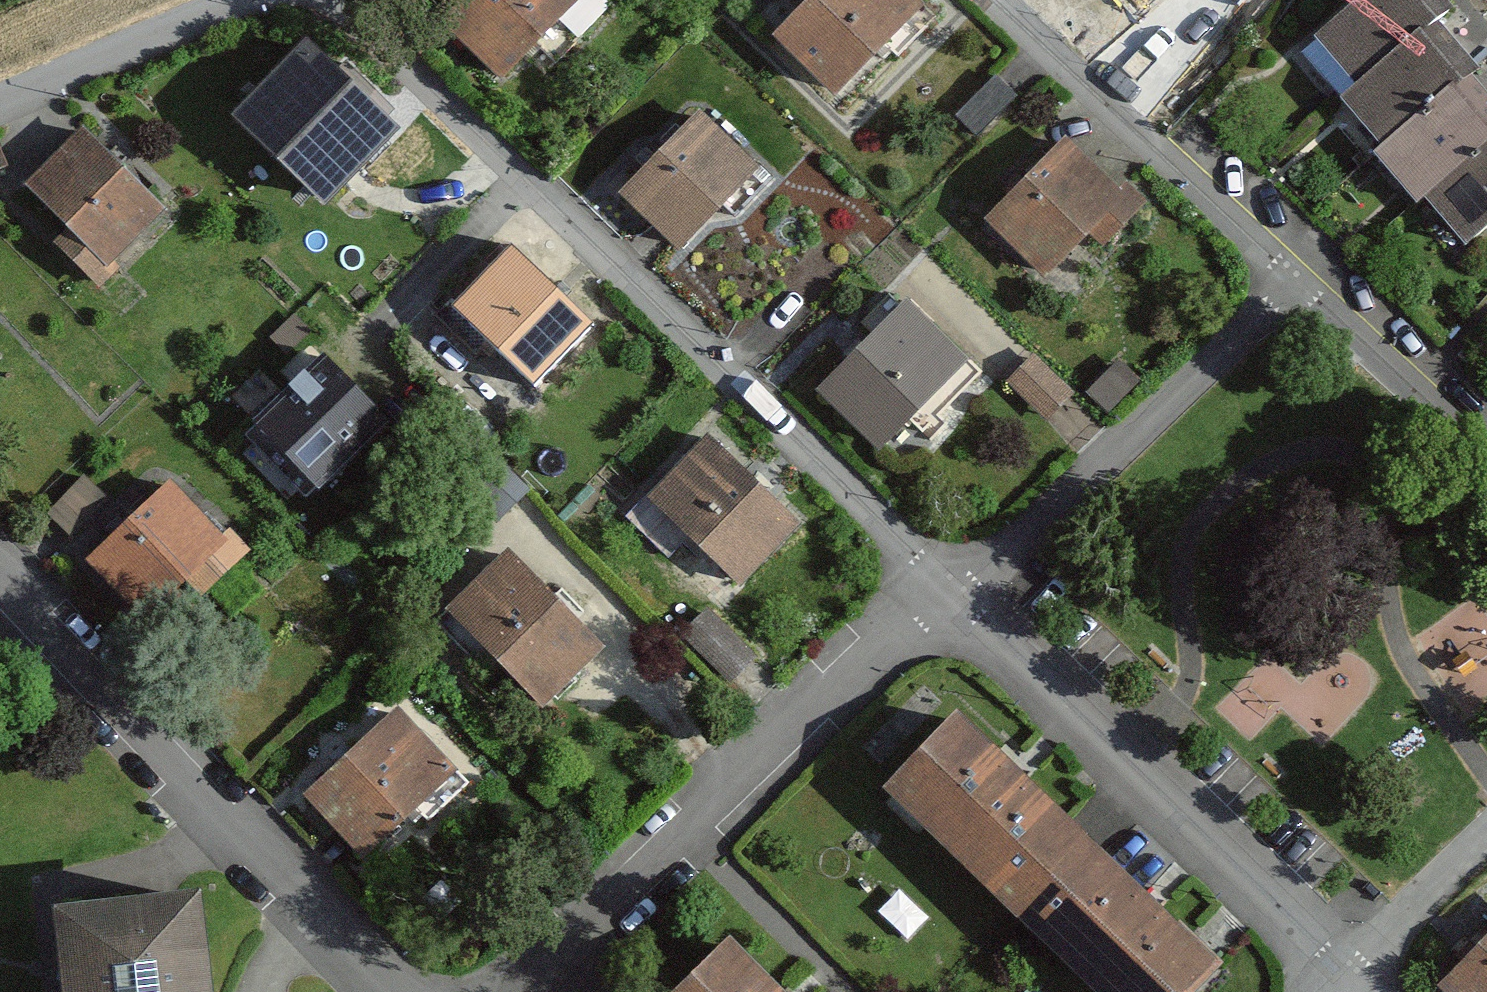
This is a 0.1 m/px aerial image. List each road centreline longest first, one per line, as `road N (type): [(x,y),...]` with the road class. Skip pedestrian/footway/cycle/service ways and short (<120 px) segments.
road 1 (residential): [(337,0),(953,588)]
road 2 (residential): [(520,991),(897,628),(953,588)]
road 3 (residential): [(0,576),(401,991)]
road 4 (residential): [(953,588),(1350,980)]
road 5 (residential): [(953,588),(1299,283)]
road 6 (residential): [(1299,283),(996,0)]
road 7 (residential): [(0,110),(251,0)]
road 8 (residential): [(1486,456),(1299,283)]
road 9 (residential): [(1350,980),(1486,843)]

